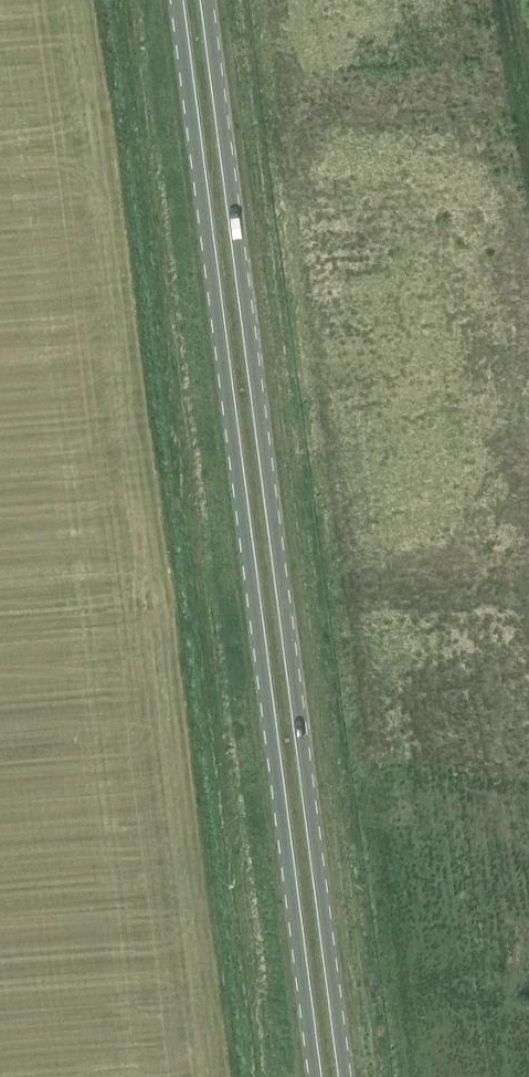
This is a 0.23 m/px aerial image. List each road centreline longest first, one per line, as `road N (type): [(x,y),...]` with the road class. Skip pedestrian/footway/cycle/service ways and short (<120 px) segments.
road 1 (primary): [(344,1076),(206,0)]
road 2 (primary): [(178,0),(314,1076)]

